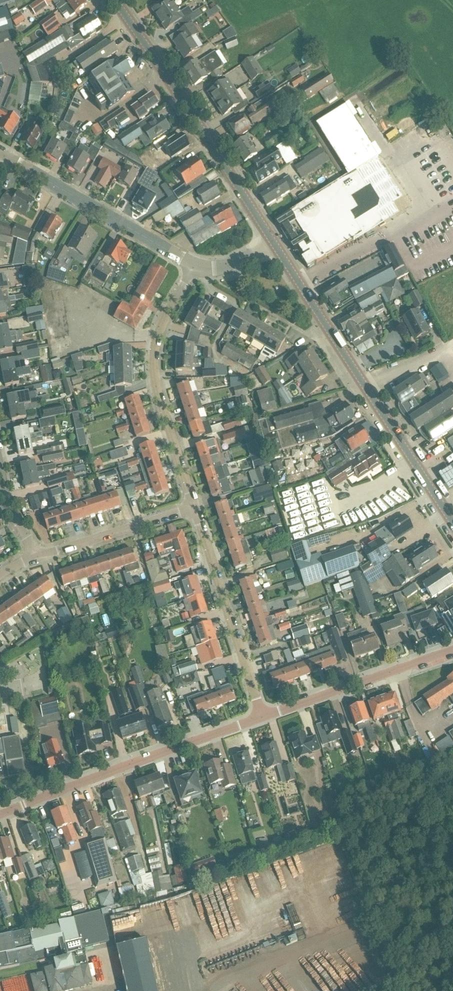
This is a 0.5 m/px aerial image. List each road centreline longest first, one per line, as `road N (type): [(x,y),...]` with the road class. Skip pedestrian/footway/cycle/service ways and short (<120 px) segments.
road 1 (primary): [(273,242),(113,0)]
road 2 (unclassified): [(0,815),(263,716)]
road 3 (residential): [(193,509),(153,369),(159,330),(194,267)]
road 4 (unclassified): [(3,156),(194,267)]
road 5 (residential): [(263,716),(193,509)]
road 6 (unclassified): [(263,716),(452,649)]
road 7 (primary): [(365,385),(273,242)]
road 8 (residential): [(37,558),(193,509)]
road 9 (primary): [(452,523),(365,385)]

